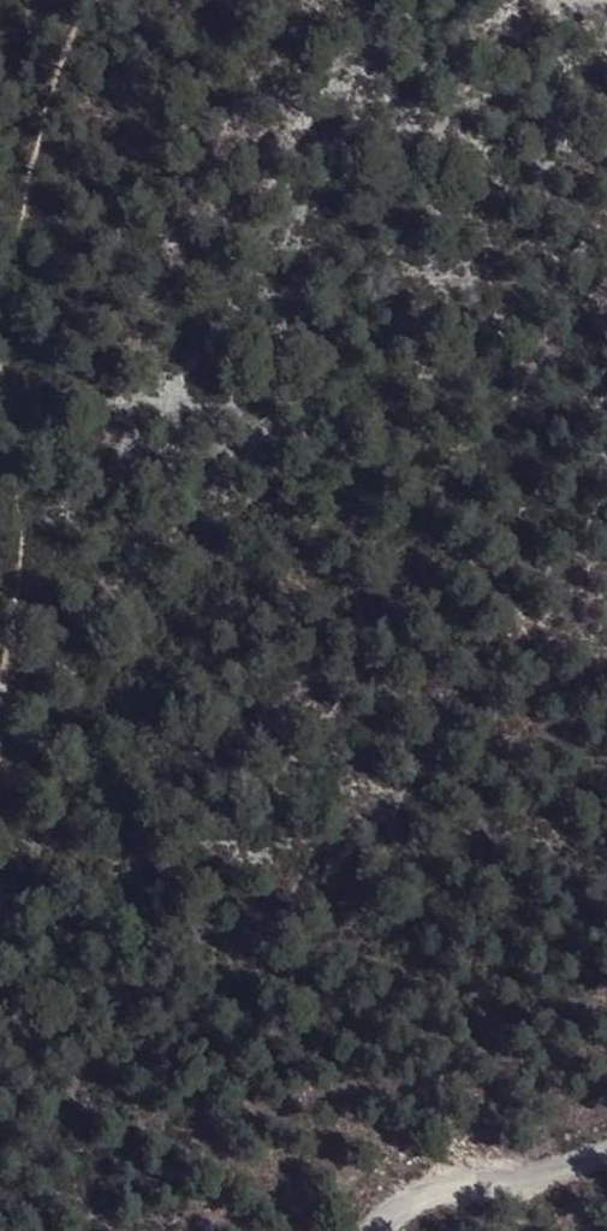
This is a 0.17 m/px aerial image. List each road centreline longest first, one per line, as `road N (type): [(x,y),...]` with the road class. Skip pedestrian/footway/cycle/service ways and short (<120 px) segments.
road 1 (track): [(0,837),(9,820),(33,595),(0,288)]
road 2 (track): [(0,210),(99,0)]
road 3 (track): [(606,1163),(495,1191),(388,1230)]

